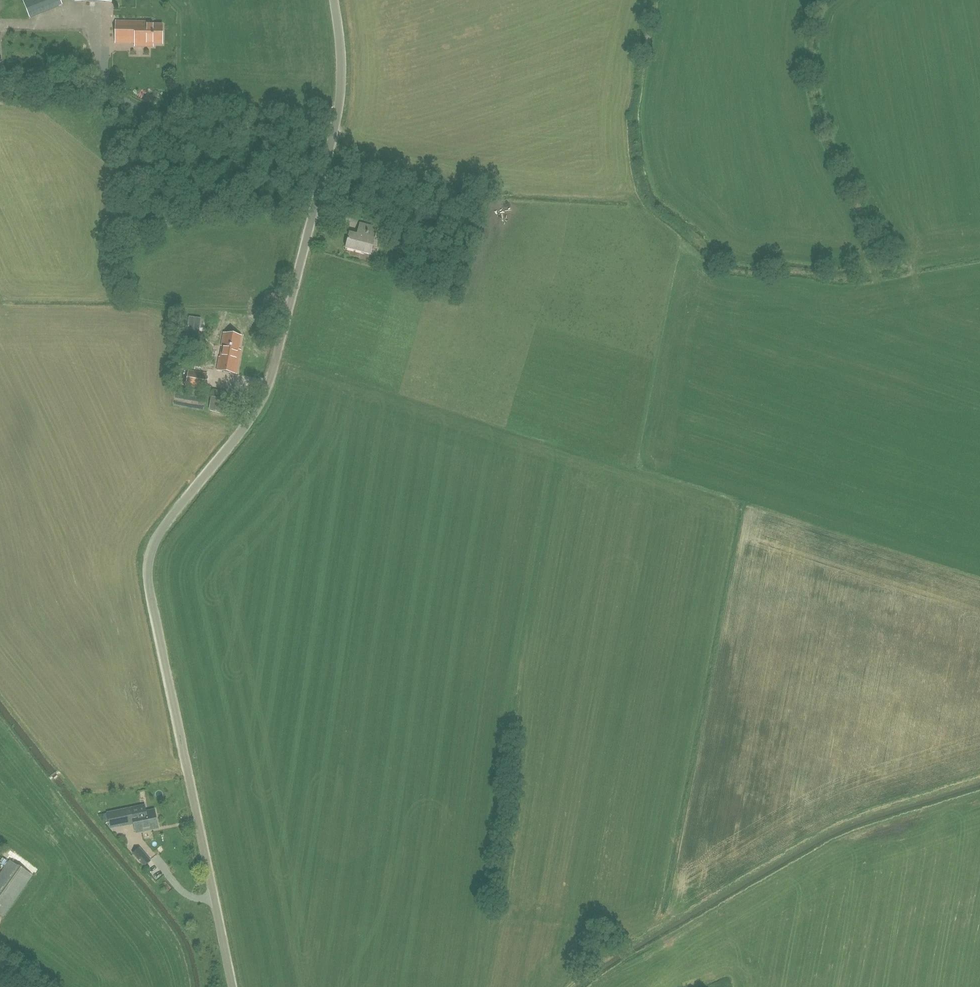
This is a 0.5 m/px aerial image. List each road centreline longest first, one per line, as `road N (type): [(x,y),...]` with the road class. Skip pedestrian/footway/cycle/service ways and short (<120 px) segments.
road 1 (unclassified): [(232,986),(154,590),(154,550),(271,392),(340,113),(335,0)]

